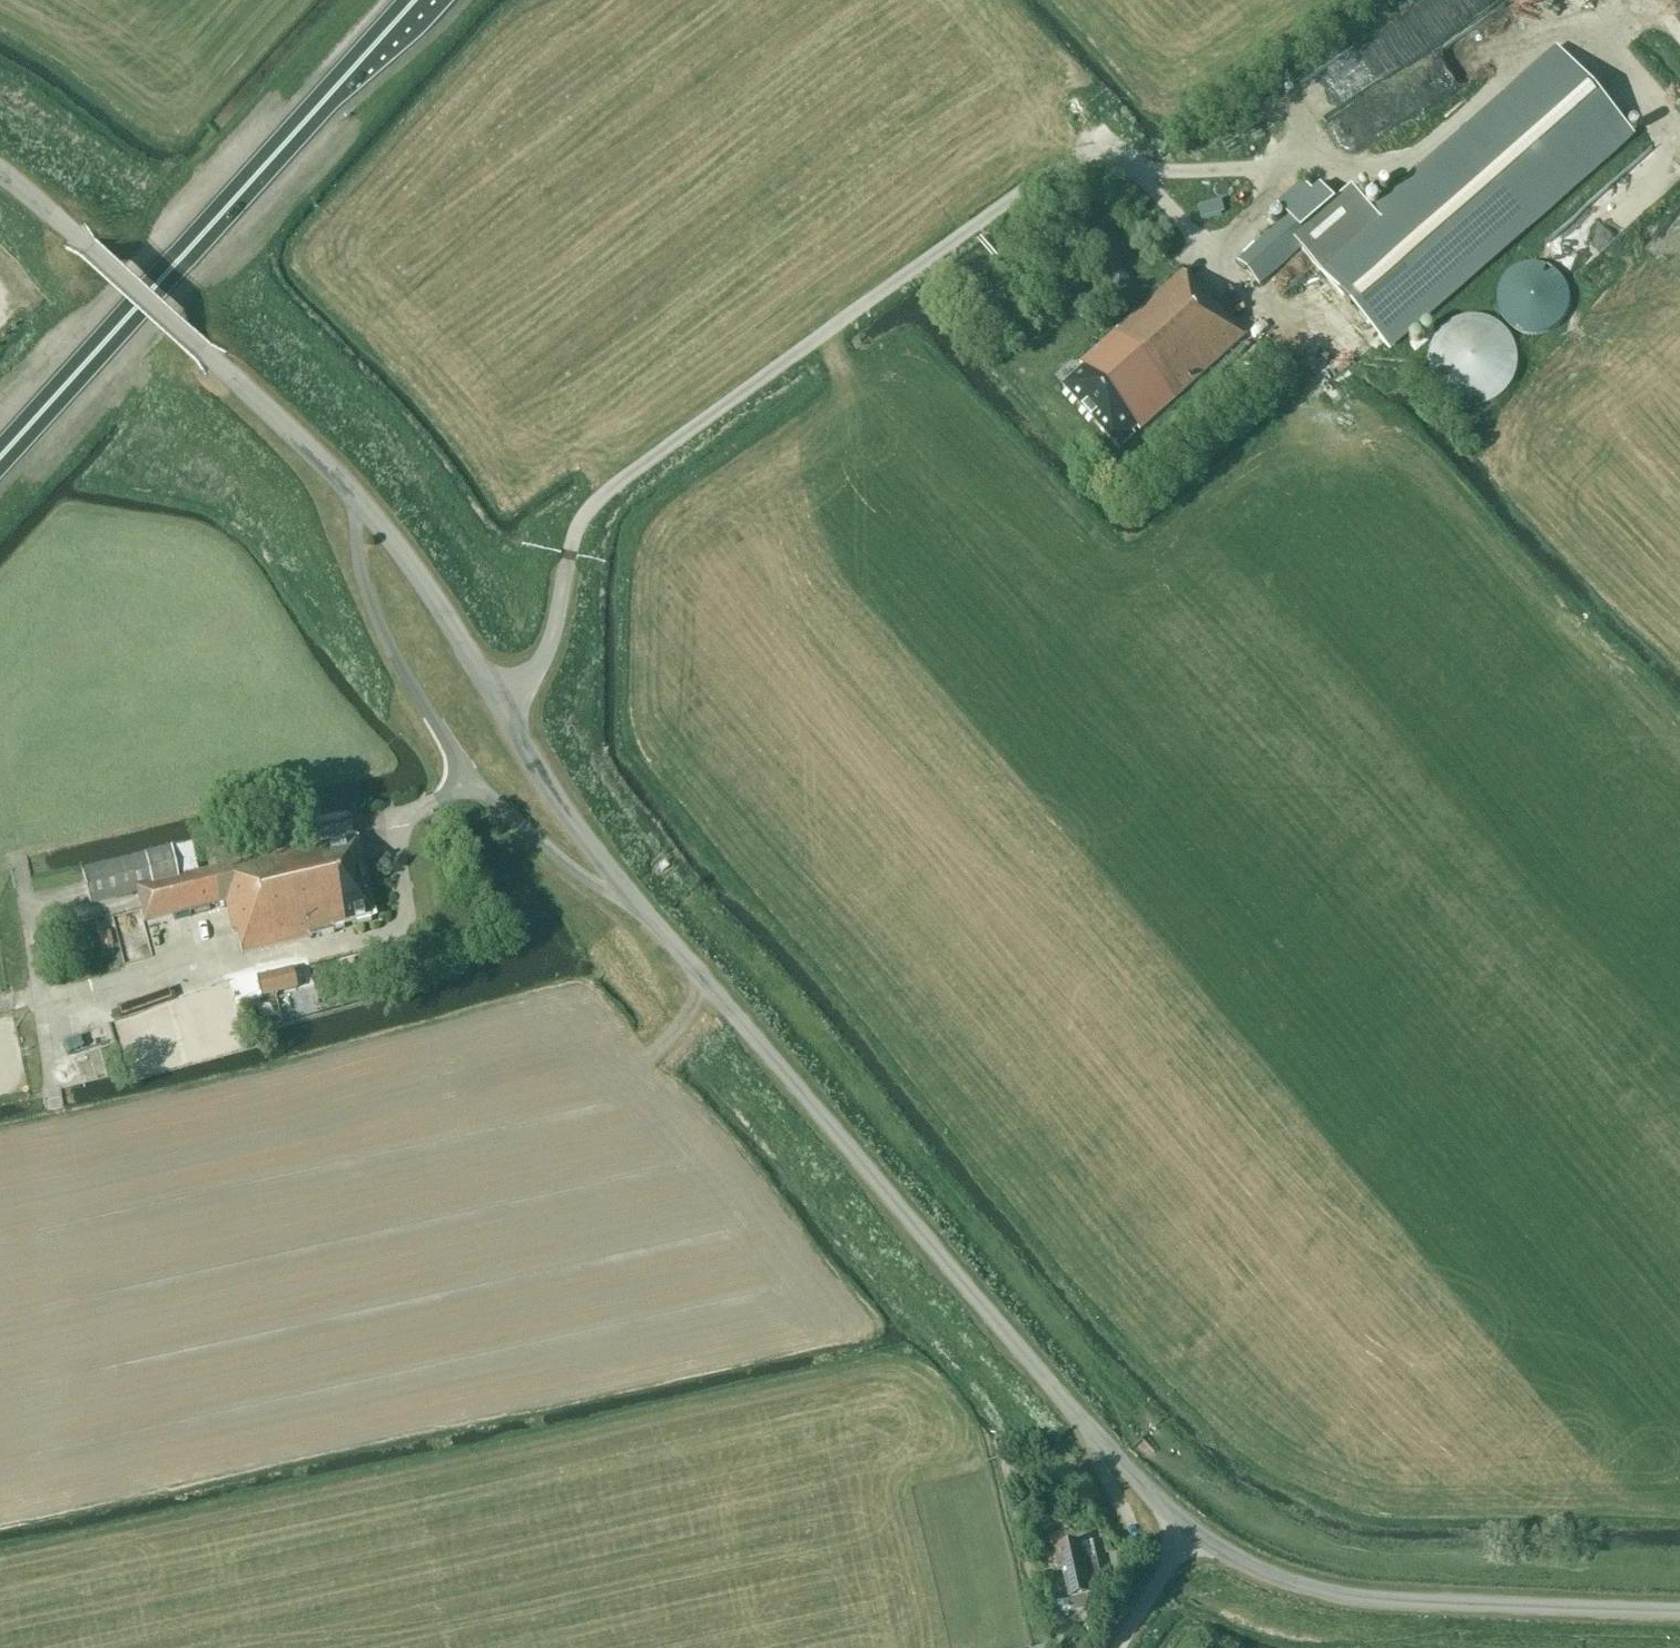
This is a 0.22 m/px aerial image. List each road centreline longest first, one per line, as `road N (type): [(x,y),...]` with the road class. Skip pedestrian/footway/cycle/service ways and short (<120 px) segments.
road 1 (unclassified): [(1679,1610),(1334,1594),(1246,1564),(1187,1529),(1116,1462),(592,853),(436,603),(352,492),(0,173)]
road 2 (trunk): [(0,457),(414,0)]

